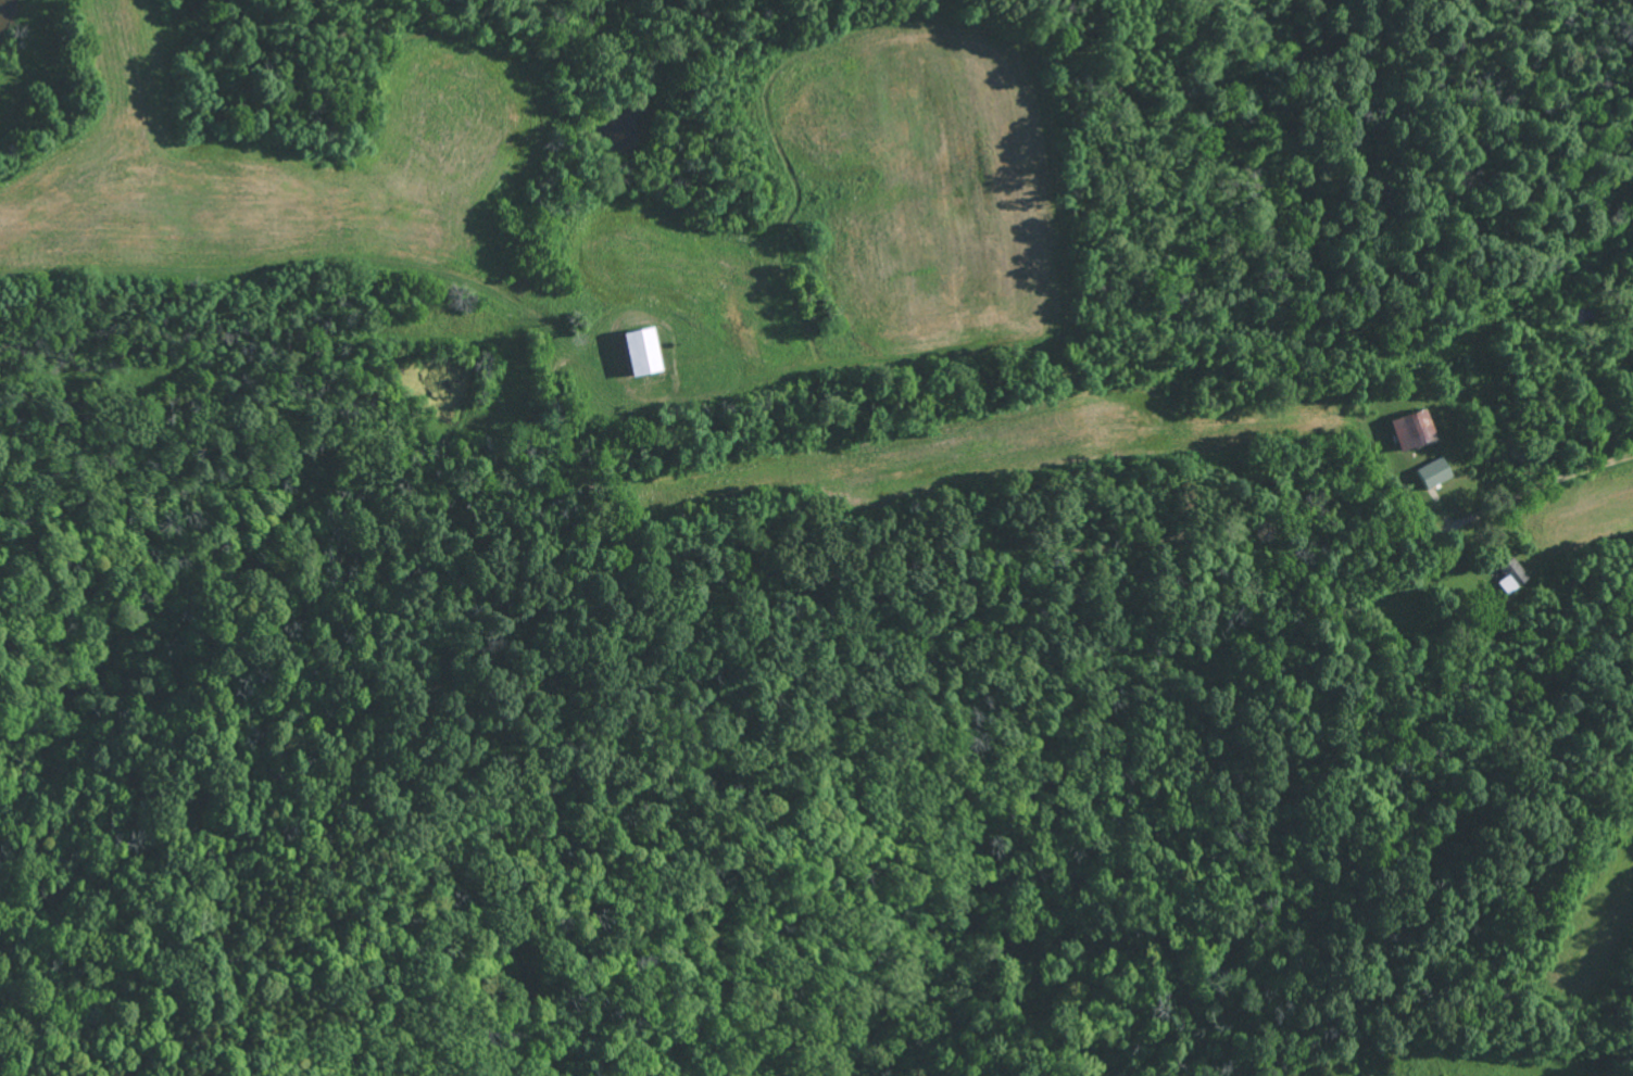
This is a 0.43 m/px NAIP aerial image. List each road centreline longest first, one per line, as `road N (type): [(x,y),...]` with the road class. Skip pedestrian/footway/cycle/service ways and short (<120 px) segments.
road 1 (residential): [(1497,507),(1632,454)]

